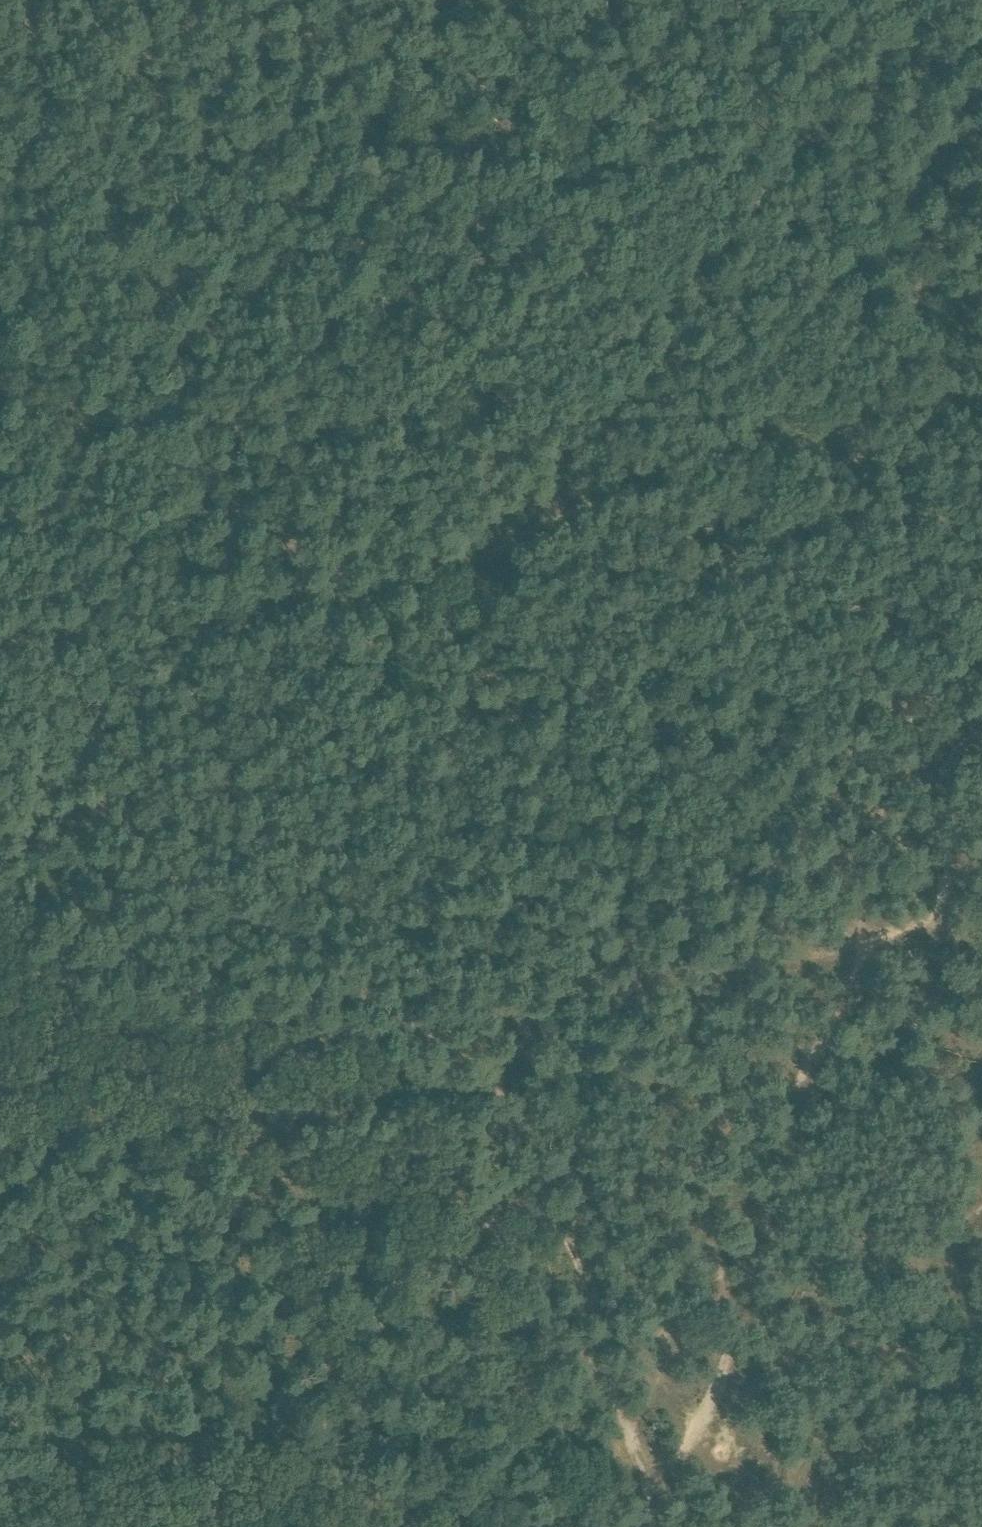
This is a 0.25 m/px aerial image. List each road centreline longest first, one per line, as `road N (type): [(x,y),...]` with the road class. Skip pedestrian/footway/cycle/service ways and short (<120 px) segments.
road 1 (track): [(0,805),(131,838),(497,1080),(521,1167),(576,1270),(589,1360),(634,1430),(650,1477),(649,1526)]
road 2 (track): [(0,640),(386,593),(658,480),(950,399),(981,397)]
road 3 (track): [(521,1167),(398,1366),(341,1420),(271,1526)]

